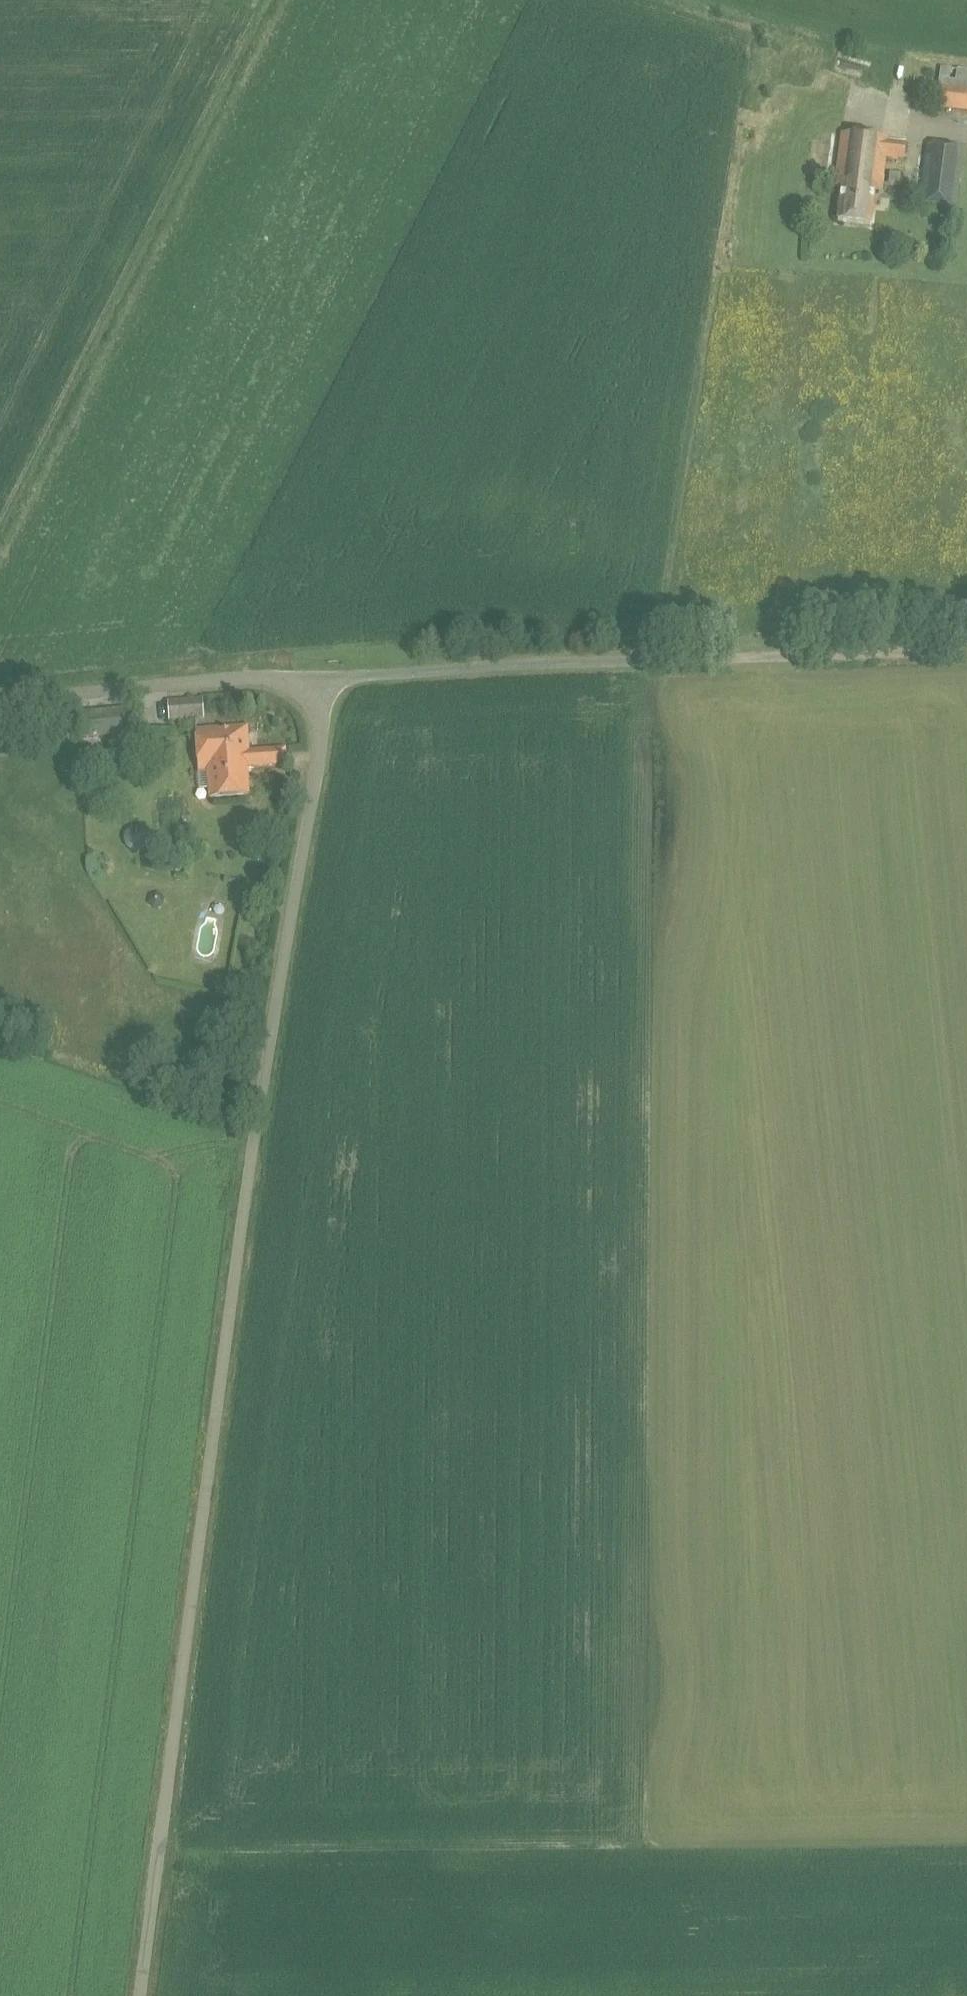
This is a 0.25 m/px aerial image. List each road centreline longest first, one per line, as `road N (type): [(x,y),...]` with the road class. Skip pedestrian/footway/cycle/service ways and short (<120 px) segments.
road 1 (unclassified): [(143,1995),(225,1348),(327,675)]
road 2 (unclassified): [(327,675),(806,654)]
road 3 (unclassified): [(0,701),(327,675)]
road 4 (track): [(966,638),(943,647),(806,654)]

